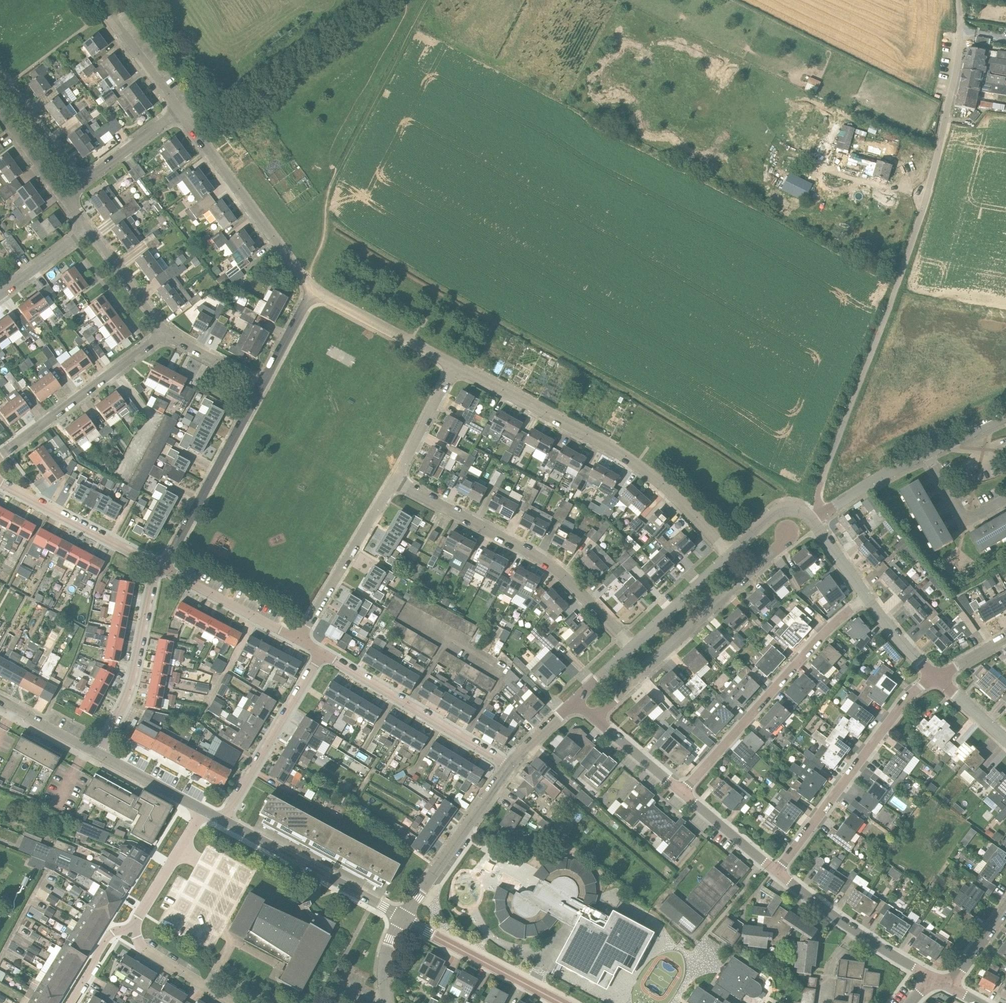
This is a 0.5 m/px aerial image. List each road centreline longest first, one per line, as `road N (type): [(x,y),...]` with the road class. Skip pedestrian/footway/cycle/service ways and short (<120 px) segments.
road 1 (unclassified): [(807,514),(919,220),(955,77),(958,0)]
road 2 (residential): [(727,552),(634,464),(457,367)]
road 3 (residential): [(632,649),(543,562),(394,476)]
road 4 (residential): [(683,795),(862,592)]
road 5 (residential): [(600,724),(790,533)]
road 6 (residential): [(778,875),(909,701),(933,680)]
road 7 (residential): [(312,288),(179,109)]
road 8 (residential): [(512,769),(326,657)]
road 9 (residential): [(0,461),(168,333)]
road 10 (residential): [(162,567),(263,388)]
road 11 (unclassified): [(97,754),(132,682),(162,567)]
road 12 (residential): [(405,917),(231,826)]
road 13 (residential): [(231,826),(326,657)]
road 14 (residential): [(938,982),(843,926),(778,875)]
road 15 (residential): [(299,641),(394,476)]
road 16 (residential): [(162,567),(0,479)]
road 17 (tertiary): [(405,917),(512,769)]
road 18 (residential): [(561,1002),(405,917)]
road 19 (residential): [(457,367),(312,288)]
road 20 (residential): [(299,641),(162,567)]
road 21 (residential): [(114,934),(196,806)]
road 22 (tertiary): [(632,649),(727,552)]
road 23 (residential): [(168,333),(88,230)]
road 24 (residential): [(225,1002),(114,934)]
road 25 (residential): [(926,456),(813,519)]
road 26 (residential): [(82,182),(11,89),(0,87)]
road 27 (residential): [(394,476),(457,367)]
road 28 (residential): [(778,875),(683,795)]
road 29 (residential): [(179,109),(105,11)]
road 30 (residential): [(82,182),(179,109)]
road 31 (residential): [(926,456),(965,520),(1005,498)]

